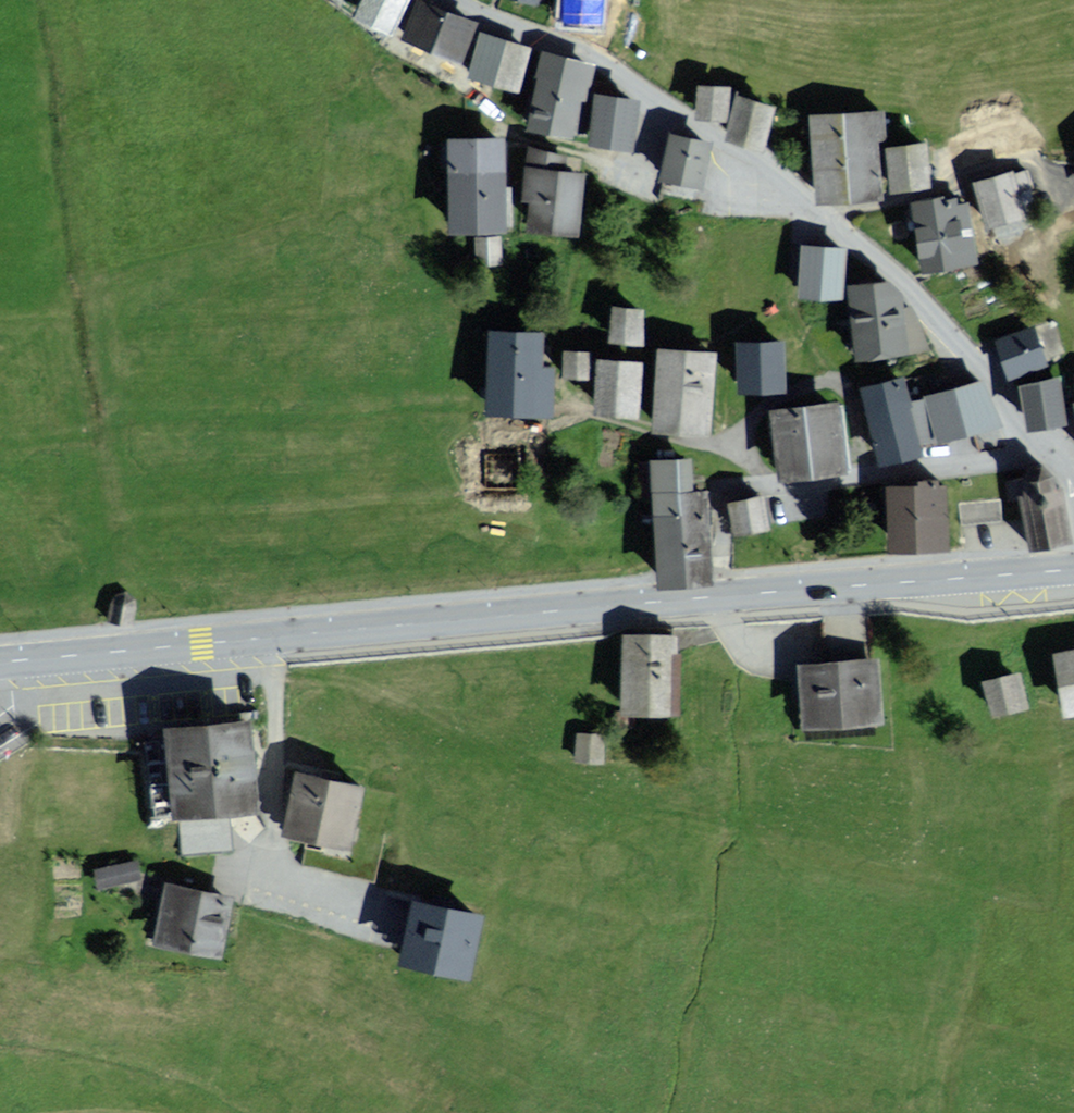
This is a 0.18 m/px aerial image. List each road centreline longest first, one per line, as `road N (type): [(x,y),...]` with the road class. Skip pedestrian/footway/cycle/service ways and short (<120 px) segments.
road 1 (primary): [(1073,569),(0,661)]
road 2 (residential): [(1073,483),(1064,459),(1032,452),(977,358),(878,258),(751,151),(563,35),(473,0)]

